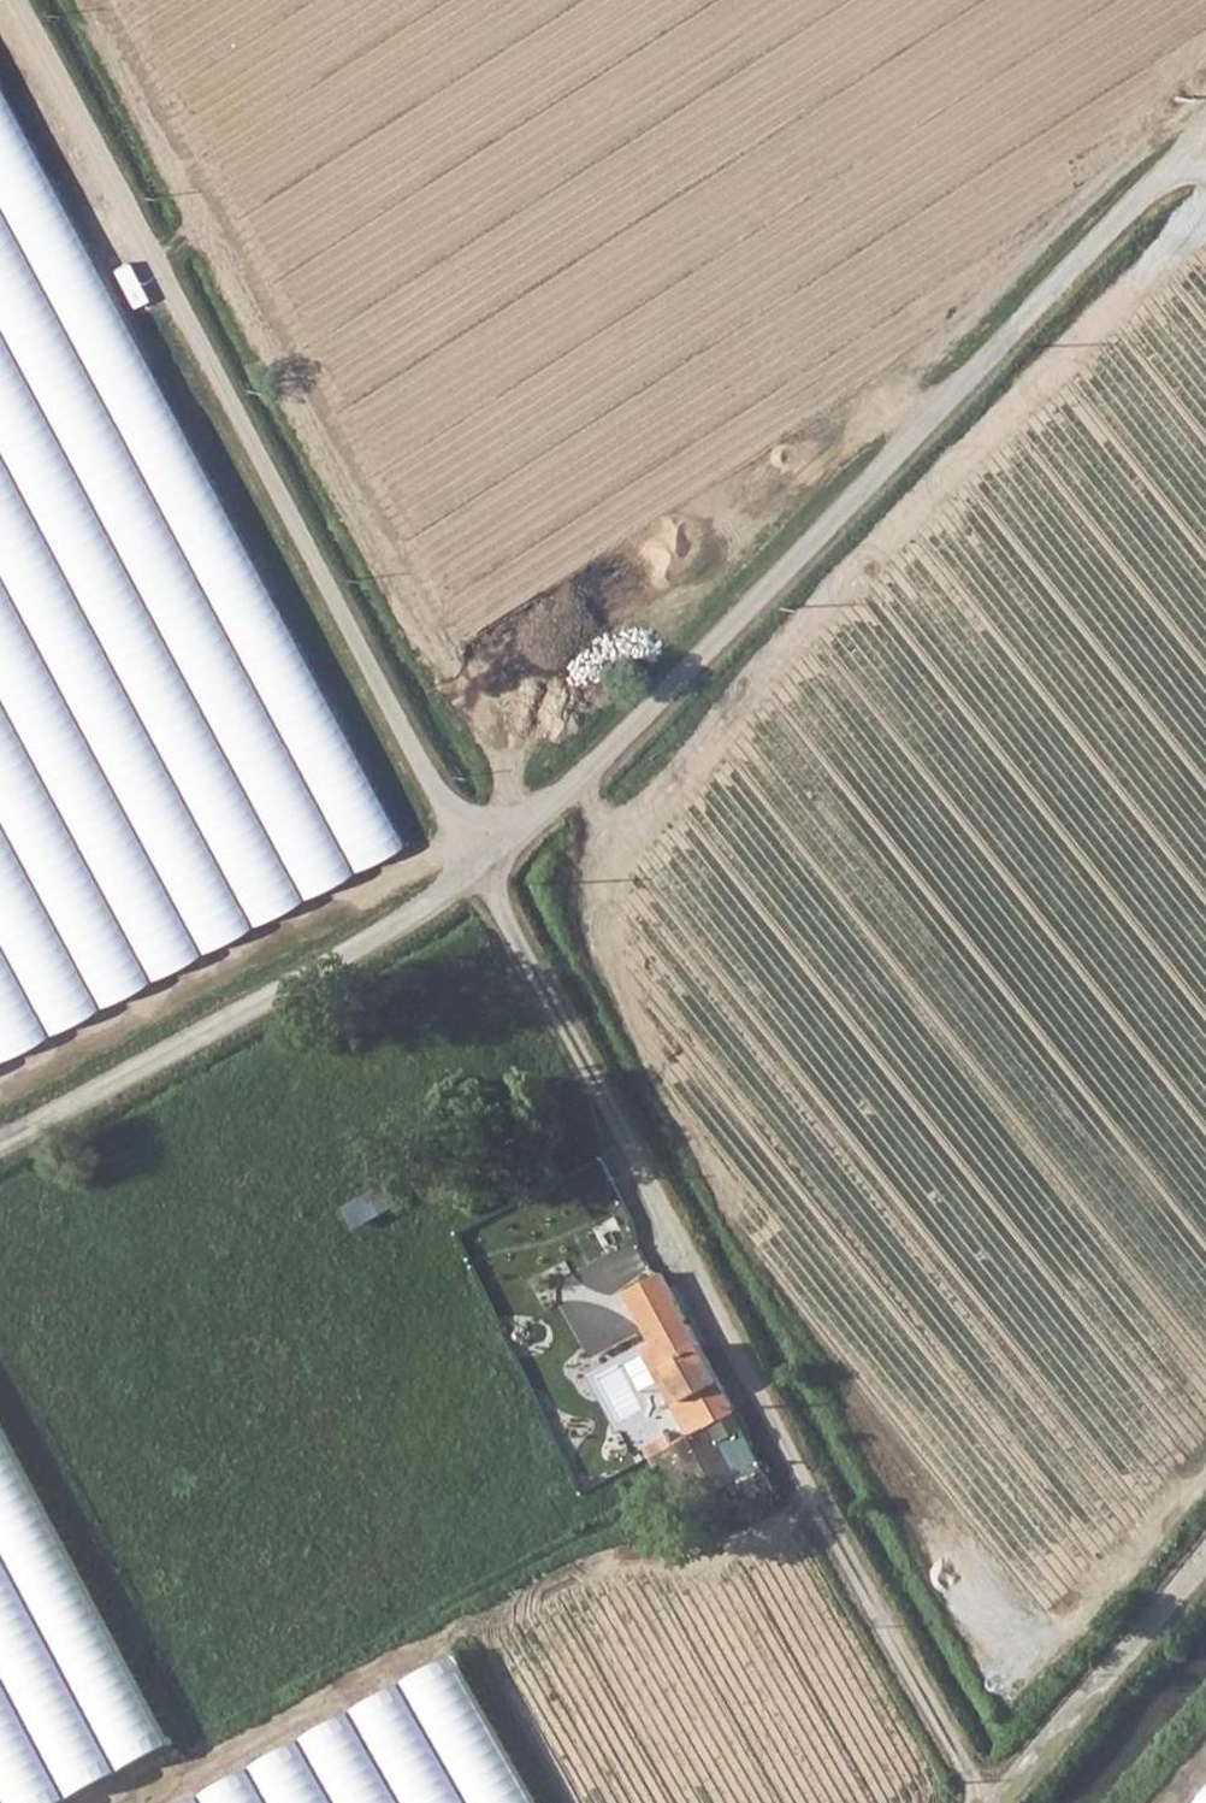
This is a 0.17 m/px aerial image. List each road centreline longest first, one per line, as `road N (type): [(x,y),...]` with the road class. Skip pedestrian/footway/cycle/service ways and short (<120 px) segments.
road 1 (unclassified): [(1205,136),(523,836),(441,899),(0,1144)]

